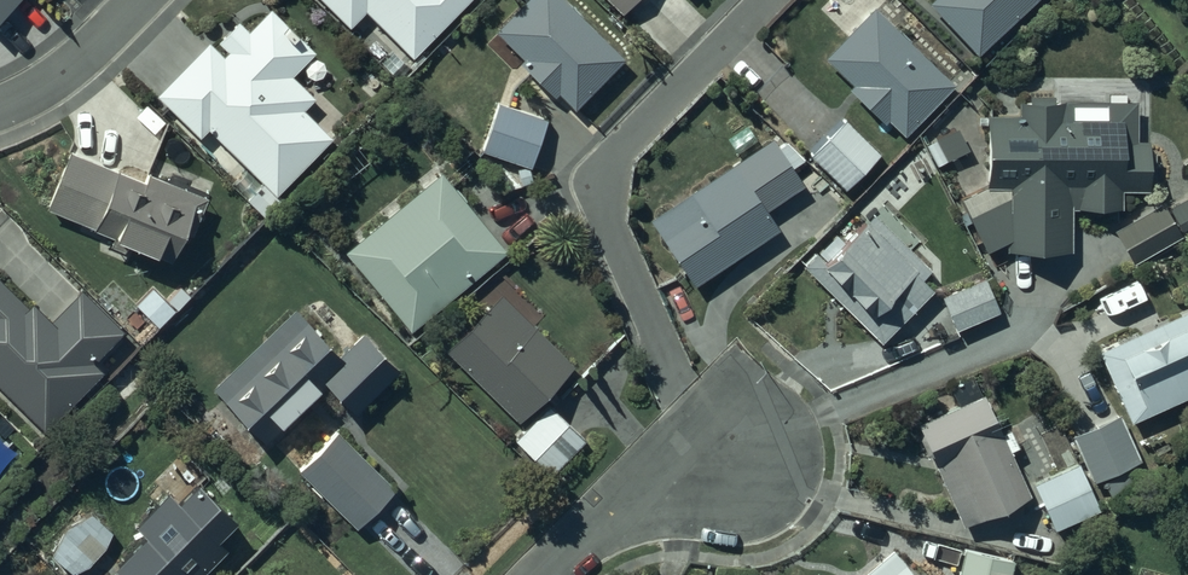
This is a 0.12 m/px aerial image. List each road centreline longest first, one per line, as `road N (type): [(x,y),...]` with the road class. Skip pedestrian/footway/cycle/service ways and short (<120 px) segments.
road 1 (residential): [(556,574),(636,498),(778,433)]
road 2 (residential): [(139,0),(44,91),(0,112)]

